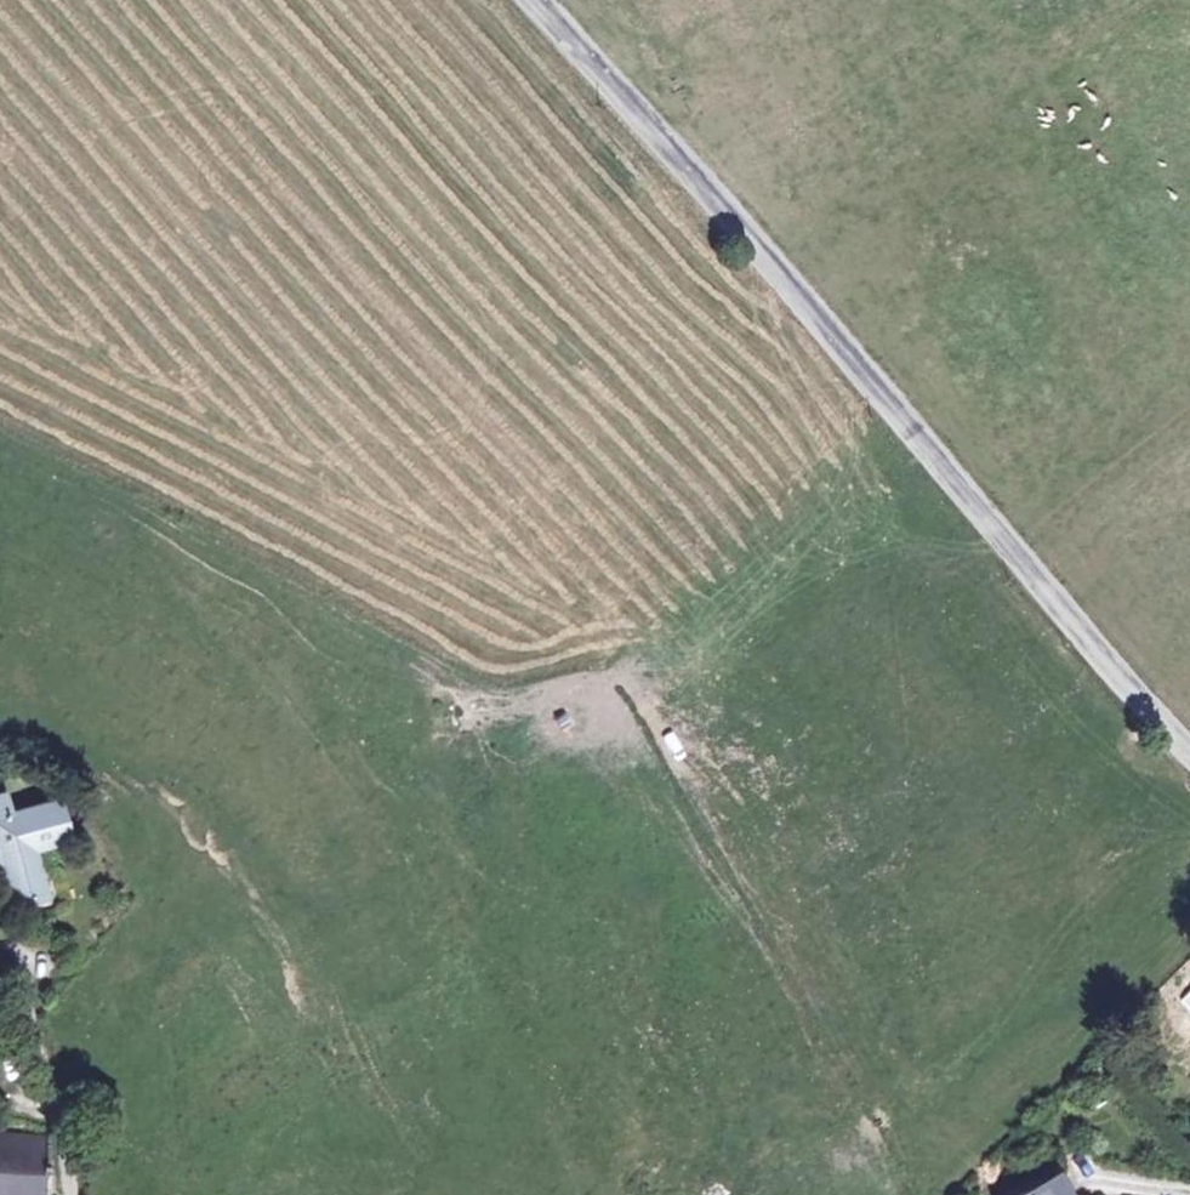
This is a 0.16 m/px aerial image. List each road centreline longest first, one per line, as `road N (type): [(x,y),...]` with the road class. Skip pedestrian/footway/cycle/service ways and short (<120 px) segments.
road 1 (unclassified): [(1189,751),(536,0)]
road 2 (unclassified): [(77,1194),(11,991)]

